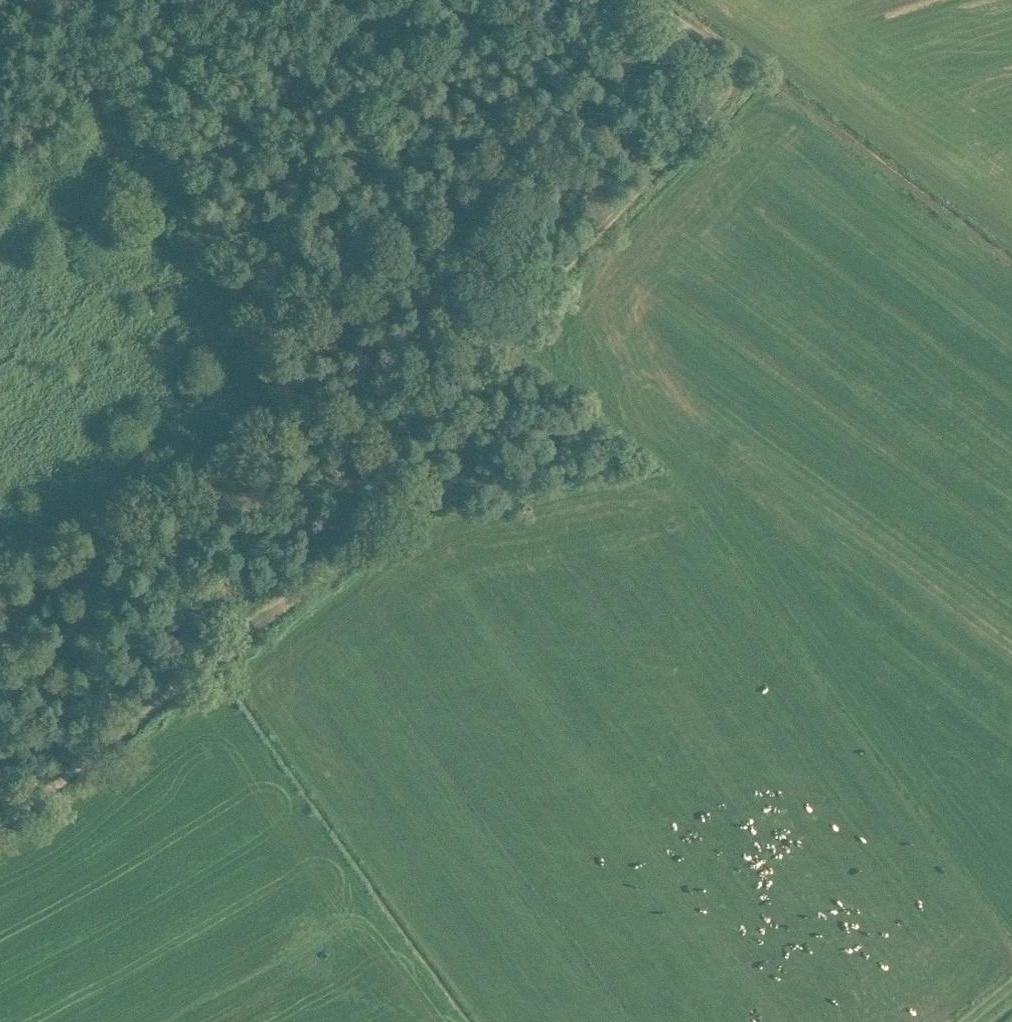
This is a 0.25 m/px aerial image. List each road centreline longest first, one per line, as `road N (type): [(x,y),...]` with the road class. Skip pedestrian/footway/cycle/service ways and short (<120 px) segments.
road 1 (track): [(0,826),(459,472),(505,348),(758,65)]
road 2 (track): [(1011,265),(758,65)]

